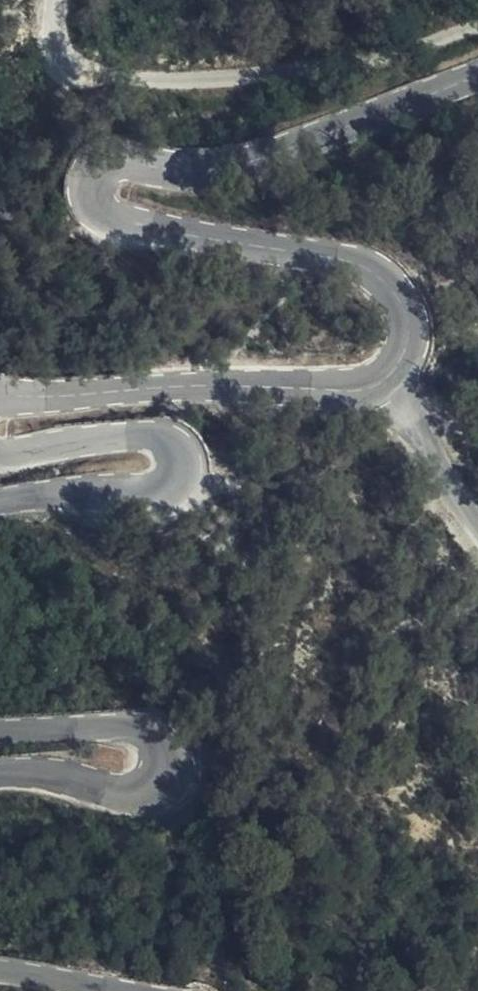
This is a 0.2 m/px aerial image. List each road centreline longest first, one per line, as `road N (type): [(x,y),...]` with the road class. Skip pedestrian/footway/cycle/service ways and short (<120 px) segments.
road 1 (secondary): [(477,78),(274,158),(182,173),(135,160),(111,163),(91,184),(111,214),(135,224),(366,265),(408,309),(402,358),(384,382)]
road 2 (track): [(64,0),(55,28),(92,66),(211,75),(477,27)]
road 3 (secondary): [(0,458),(162,435),(181,449),(183,466),(177,482),(144,494),(0,500)]
road 4 (secondary): [(384,382),(337,391),(205,385),(0,393)]
road 5 (secondary): [(0,734),(121,728),(160,744),(166,756),(159,777),(142,786),(0,774)]
road 6 (tertiary): [(477,521),(384,382)]
road 7 (secondary): [(0,971),(137,990)]

